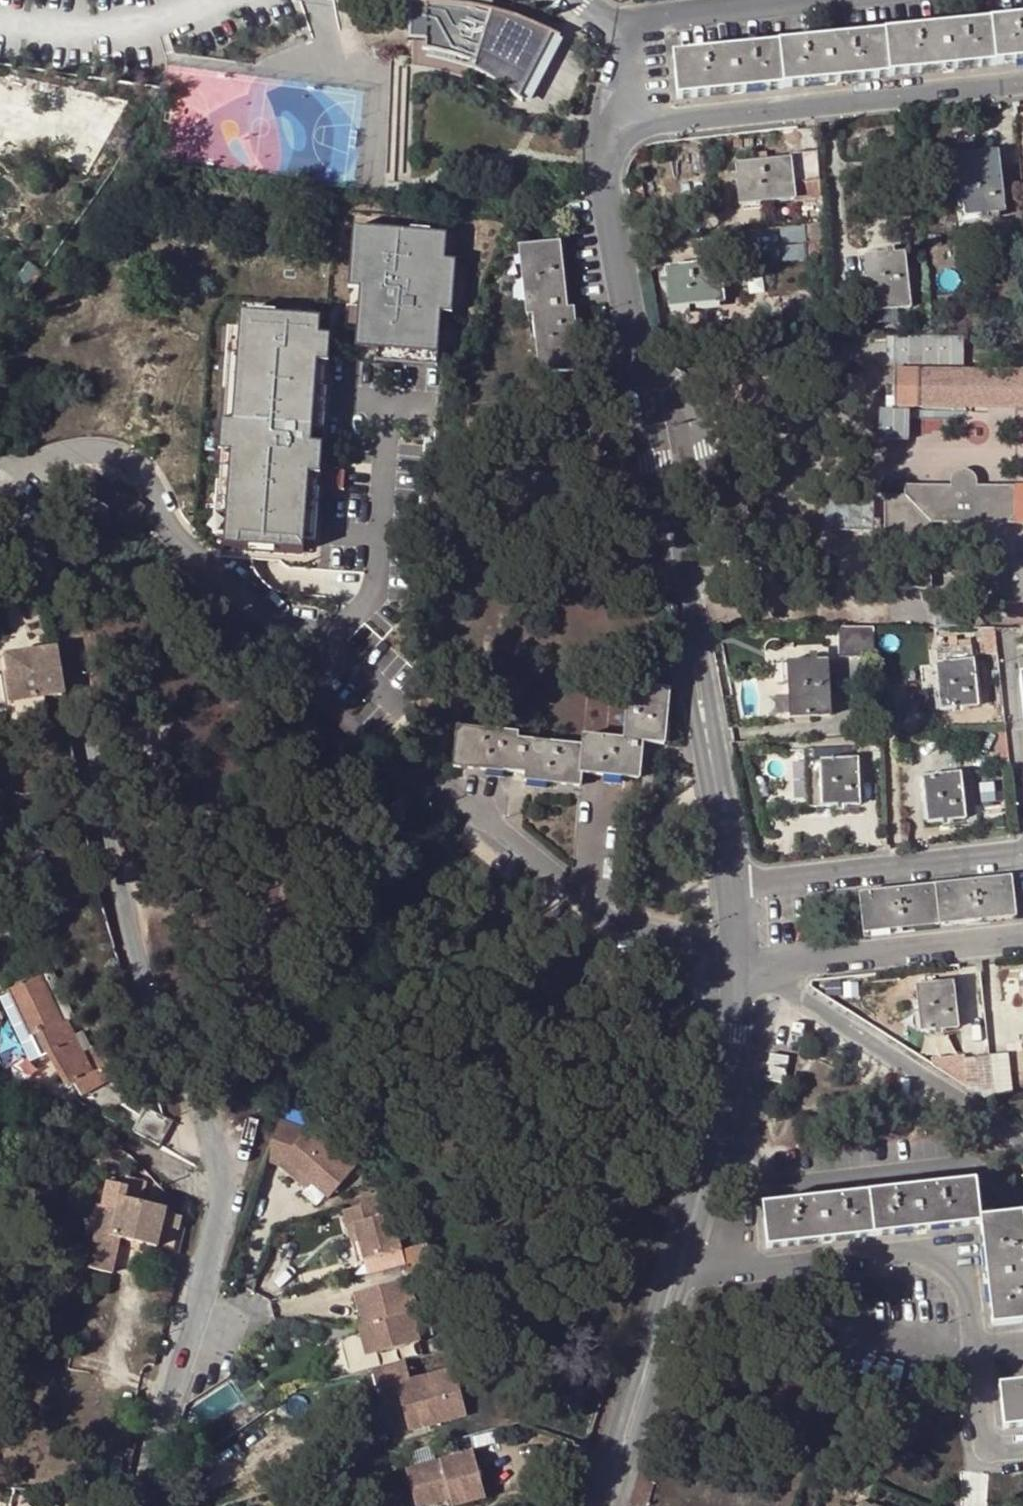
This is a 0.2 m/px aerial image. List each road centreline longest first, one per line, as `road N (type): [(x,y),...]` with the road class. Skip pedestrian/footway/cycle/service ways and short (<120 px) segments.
road 1 (residential): [(32,517),(60,590),(96,792),(130,917),(223,1186),(152,1505)]
road 2 (unclassified): [(631,133),(611,142),(602,170),(744,967)]
road 3 (residential): [(13,474),(64,453),(122,457),(143,474),(172,533),(283,628),(321,638),(367,619),(381,579),(393,408)]
road 4 (unclassified): [(631,133),(1022,89)]
road 5 (residential): [(412,782),(497,828),(616,925),(744,967)]
road 6 (residential): [(678,1275),(930,1253),(961,1292),(967,1336)]
road 7 (unclassified): [(1022,1150),(744,967)]
road 8 (residential): [(705,1194),(976,1165),(1022,1197)]
road 9 (unclassified): [(0,25),(191,23),(260,0)]
road 10 (unclassified): [(678,1275),(603,1505)]
road 11 (unclassified): [(744,967),(705,1194)]
road 12 (unclassified): [(778,0),(670,13),(636,30)]
road 13 (residential): [(967,1336),(984,1435),(993,1447),(1022,1453)]

